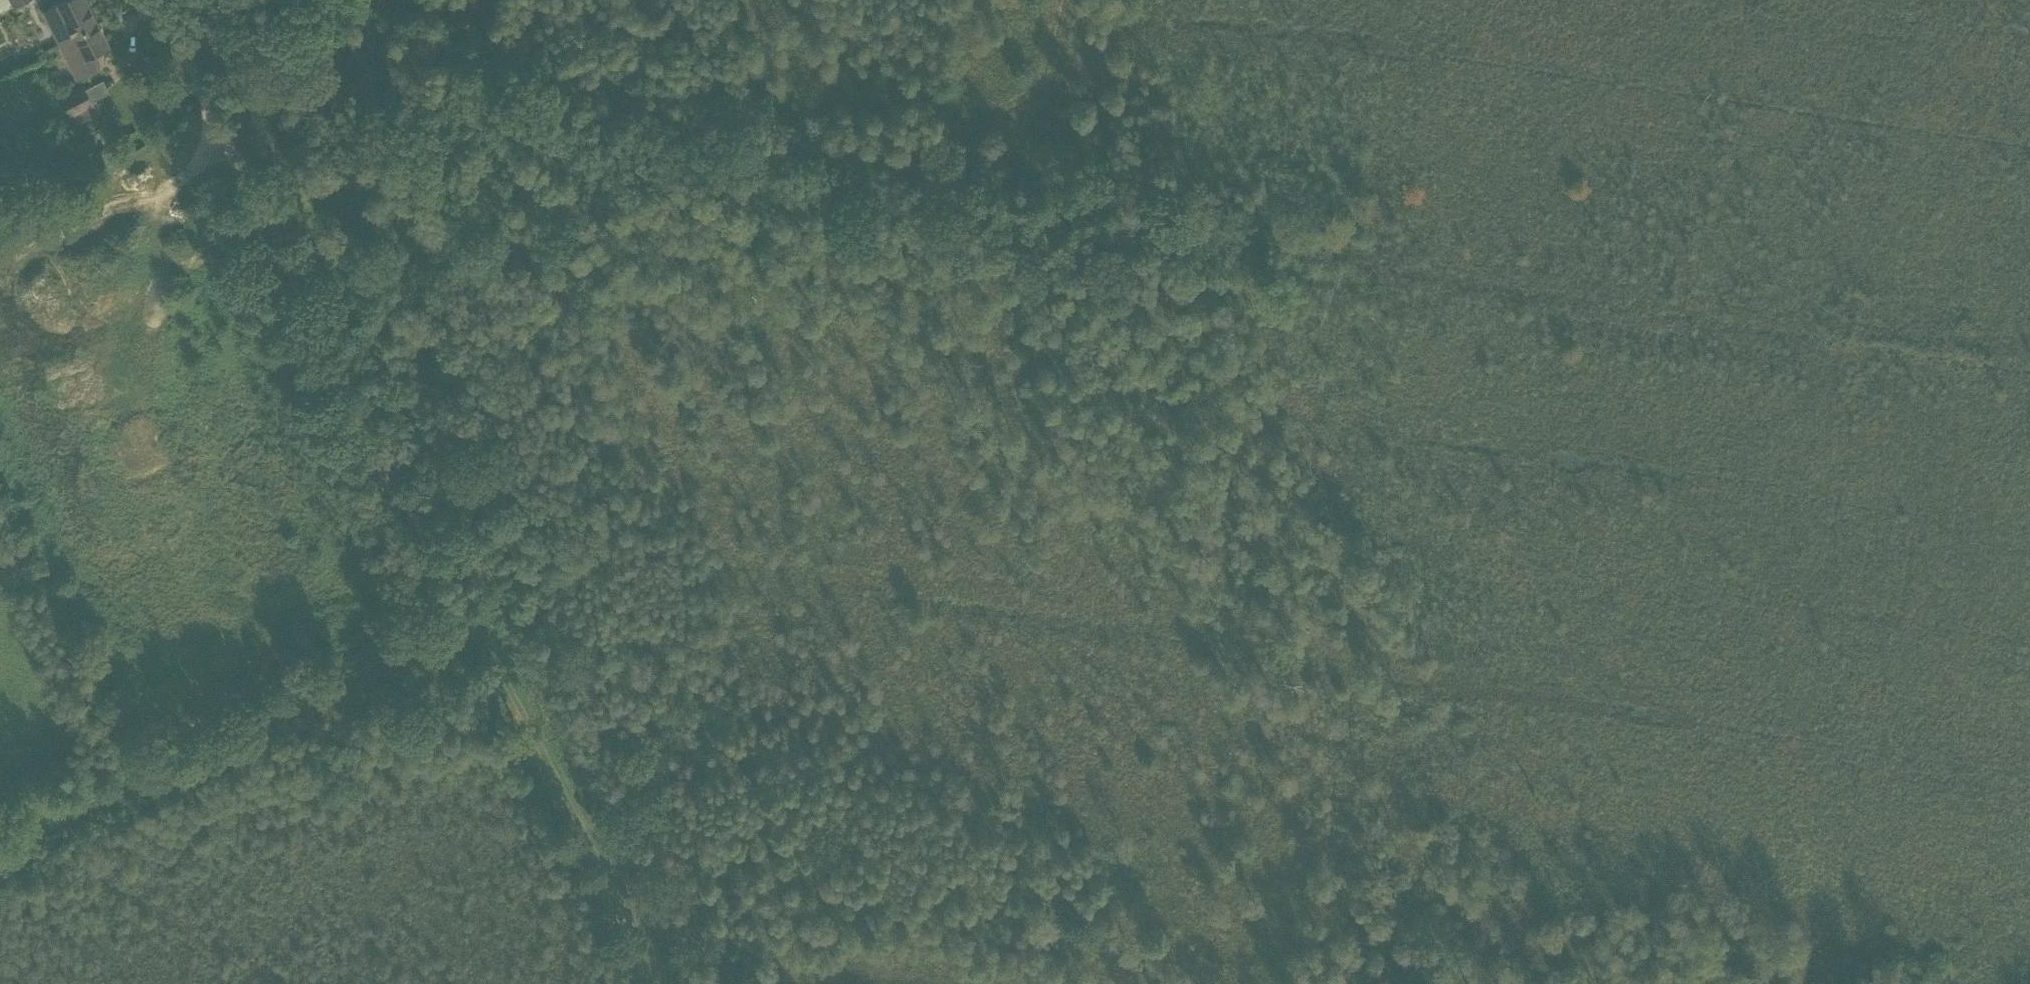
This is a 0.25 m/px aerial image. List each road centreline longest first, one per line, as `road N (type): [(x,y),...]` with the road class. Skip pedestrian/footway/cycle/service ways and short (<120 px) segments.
road 1 (track): [(156,0),(657,983)]
road 2 (track): [(463,606),(0,858)]

